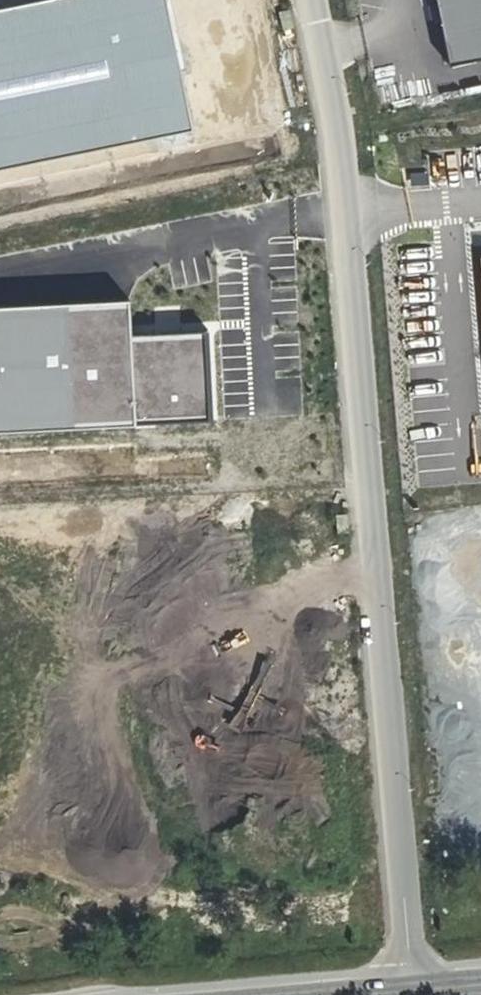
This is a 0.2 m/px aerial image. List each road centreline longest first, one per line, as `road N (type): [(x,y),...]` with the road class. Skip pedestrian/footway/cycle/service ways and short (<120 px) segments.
road 1 (tertiary): [(410,991),(341,132),(314,0)]

